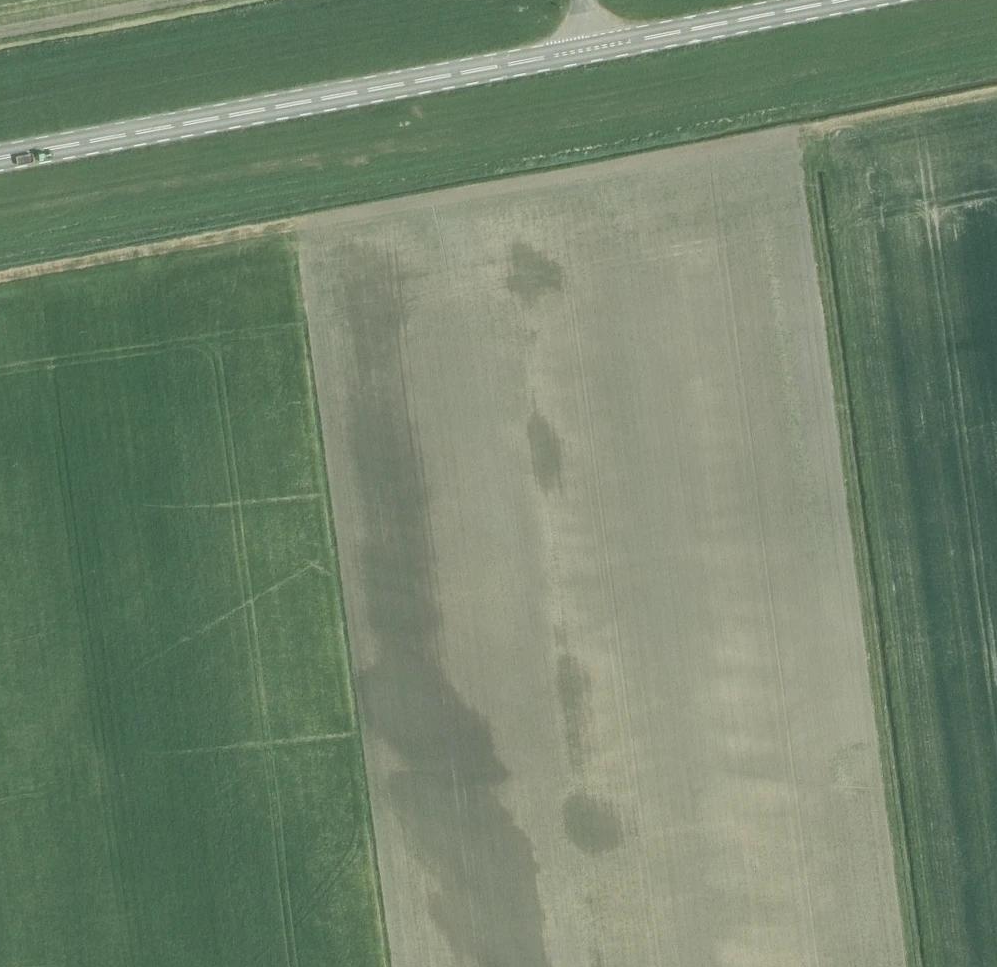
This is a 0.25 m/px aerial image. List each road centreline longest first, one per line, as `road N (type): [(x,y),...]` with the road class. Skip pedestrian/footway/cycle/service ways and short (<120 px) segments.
road 1 (secondary): [(0,157),(588,49)]
road 2 (secondary): [(588,49),(849,0)]

